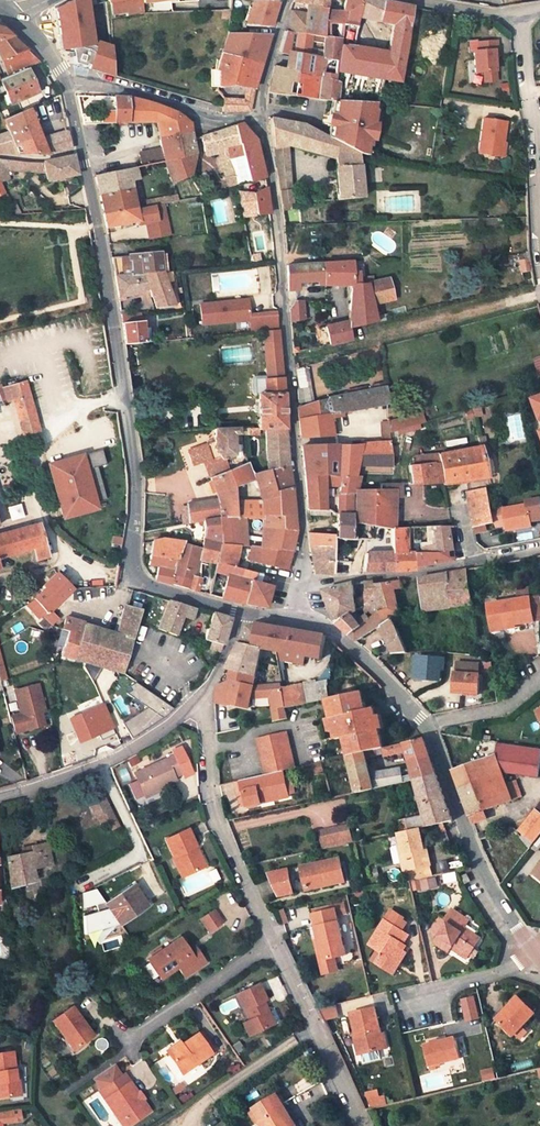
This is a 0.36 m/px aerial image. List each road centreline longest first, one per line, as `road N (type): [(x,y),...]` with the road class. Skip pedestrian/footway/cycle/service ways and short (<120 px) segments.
road 1 (tertiary): [(247,612),(134,579),(133,470),(62,76)]
road 2 (residential): [(296,581),(269,210),(252,115)]
road 3 (residential): [(514,11),(539,262)]
road 4 (residential): [(274,942),(212,806),(199,705)]
road 5 (residential): [(296,581),(416,572),(539,544)]
road 6 (tertiary): [(424,727),(464,837),(528,948)]
road 7 (unclassified): [(199,705),(89,770),(0,797)]
road 8 (residential): [(358,1125),(274,942)]
road 9 (residential): [(62,76),(203,113),(252,115)]
road 10 (residential): [(122,1044),(274,942)]
road 11 (tertiary): [(312,621),(380,675),(424,727)]
road 12 (residential): [(539,681),(500,711),(424,727)]
road 13 (residential): [(422,1000),(501,972),(528,948)]

